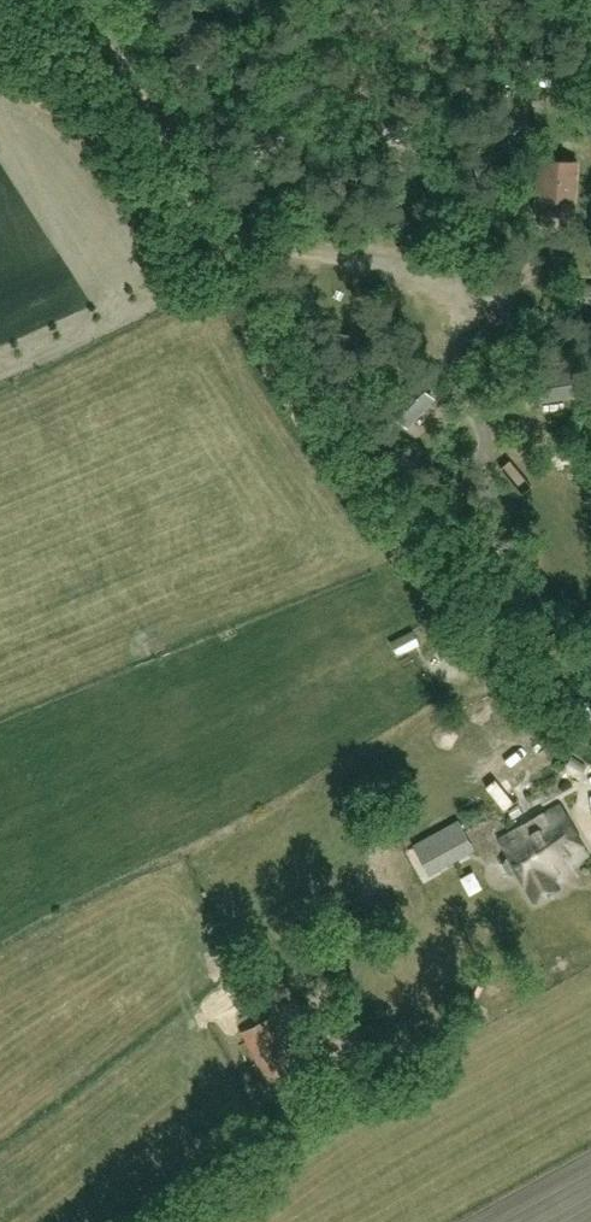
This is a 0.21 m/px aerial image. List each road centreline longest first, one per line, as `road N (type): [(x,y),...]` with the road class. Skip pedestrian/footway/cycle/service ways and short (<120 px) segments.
road 1 (track): [(590,738),(512,701),(482,670),(266,359),(97,0)]

